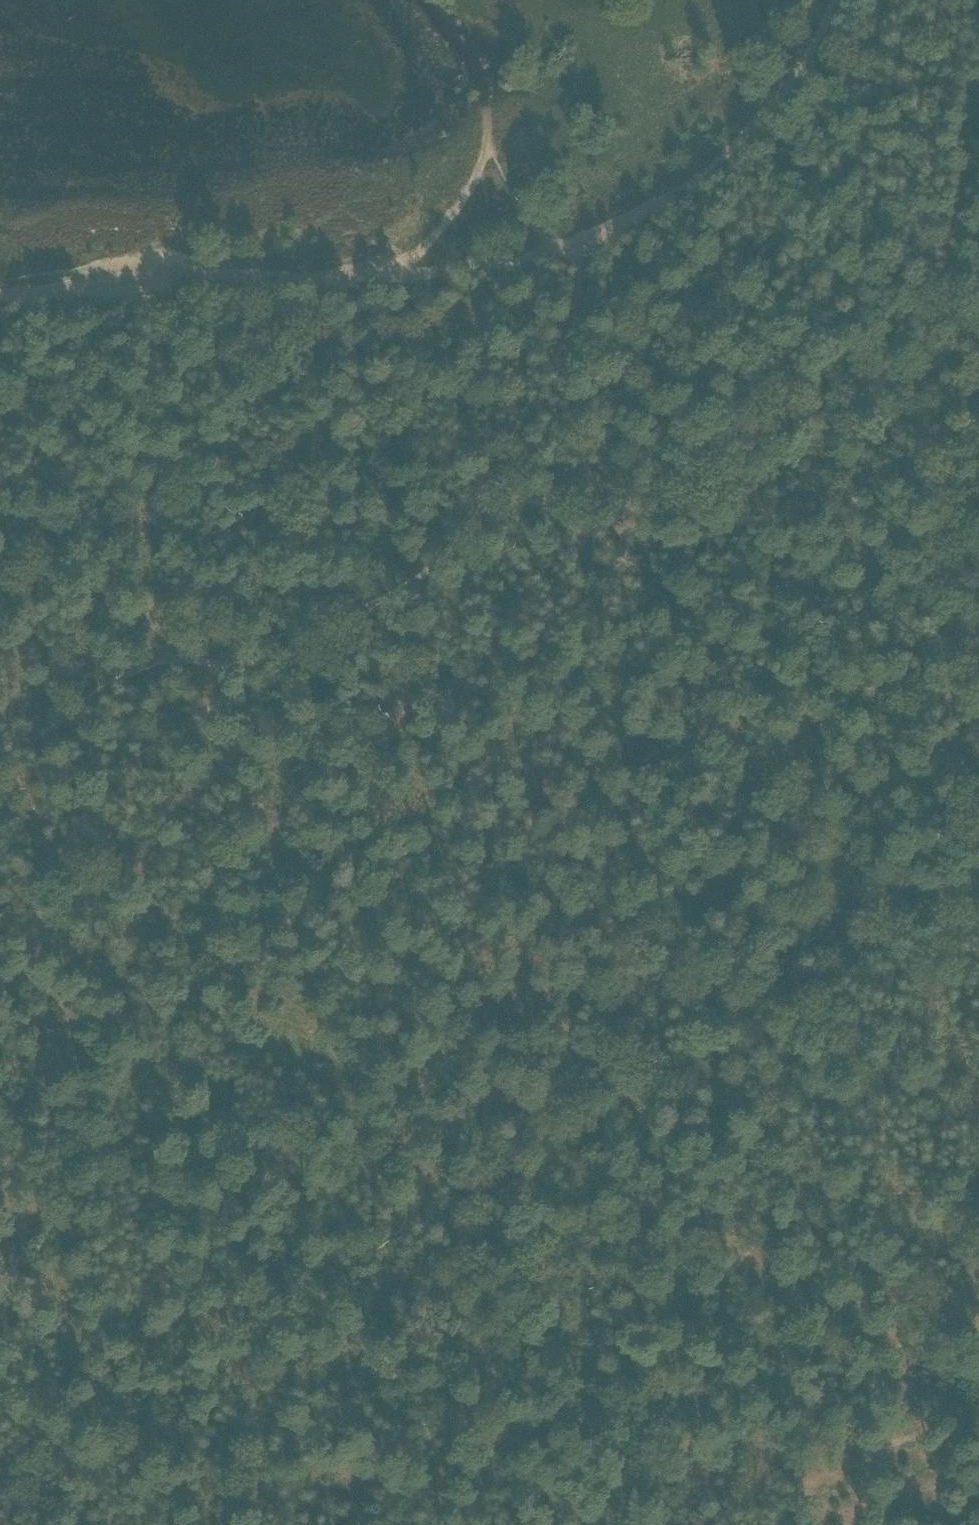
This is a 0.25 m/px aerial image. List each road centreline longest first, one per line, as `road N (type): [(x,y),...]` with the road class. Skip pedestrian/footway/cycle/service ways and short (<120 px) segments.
road 1 (track): [(580,246),(705,179),(784,91),(836,0)]
road 2 (track): [(425,0),(484,94),(489,153),(404,277)]
road 3 (track): [(529,500),(484,522),(431,571),(261,663)]
road 4 (track): [(0,754),(29,745),(112,681),(152,662),(261,663)]
road 5 (track): [(249,284),(24,289)]
road 6 (track): [(404,277),(580,246)]
road 7 (track): [(249,284),(404,277)]

